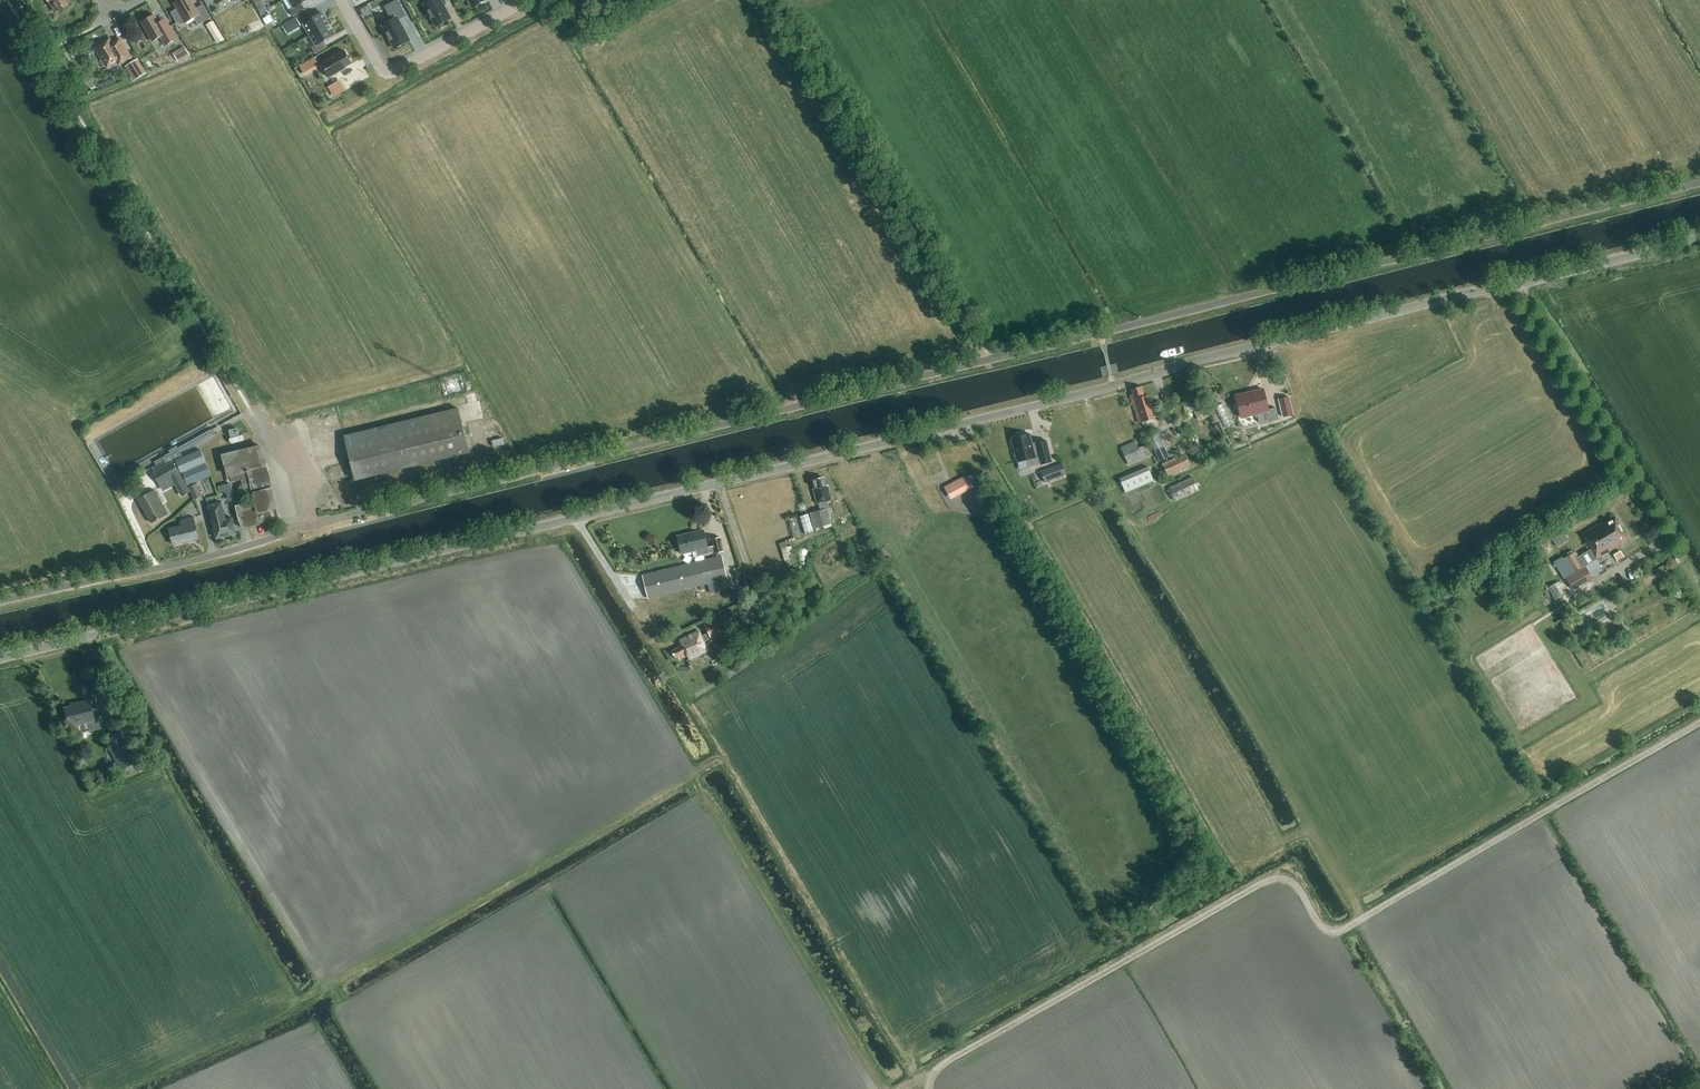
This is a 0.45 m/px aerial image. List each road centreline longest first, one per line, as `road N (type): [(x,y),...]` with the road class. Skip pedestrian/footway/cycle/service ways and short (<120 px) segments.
road 1 (unclassified): [(0,657),(1699,238)]
road 2 (unclassified): [(0,602),(1699,184)]
road 3 (track): [(929,1088),(938,1065),(962,1050),(1266,878),(1295,884),(1322,928),(1337,931),(1699,723)]
road 4 (residential): [(342,0),(383,69),(395,73),(514,9),(514,0)]

